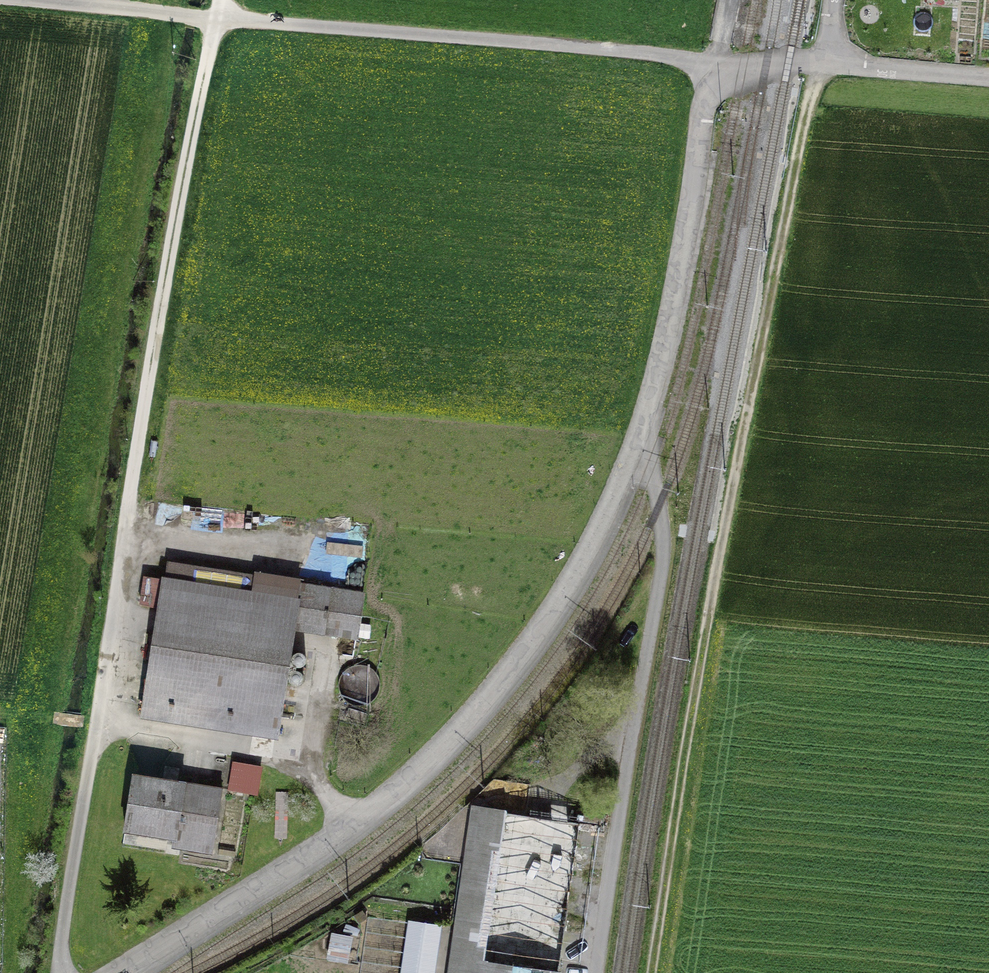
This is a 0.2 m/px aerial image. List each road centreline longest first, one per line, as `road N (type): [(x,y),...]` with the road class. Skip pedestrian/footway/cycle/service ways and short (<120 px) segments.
road 1 (unclassified): [(721,59),(641,436),(528,646),(361,820),(125,972)]
road 2 (track): [(221,0),(127,503),(62,972)]
road 3 (track): [(831,69),(752,469),(676,972)]
road 4 (unclassified): [(0,2),(721,59)]
road 5 (residential): [(831,69),(988,78)]

